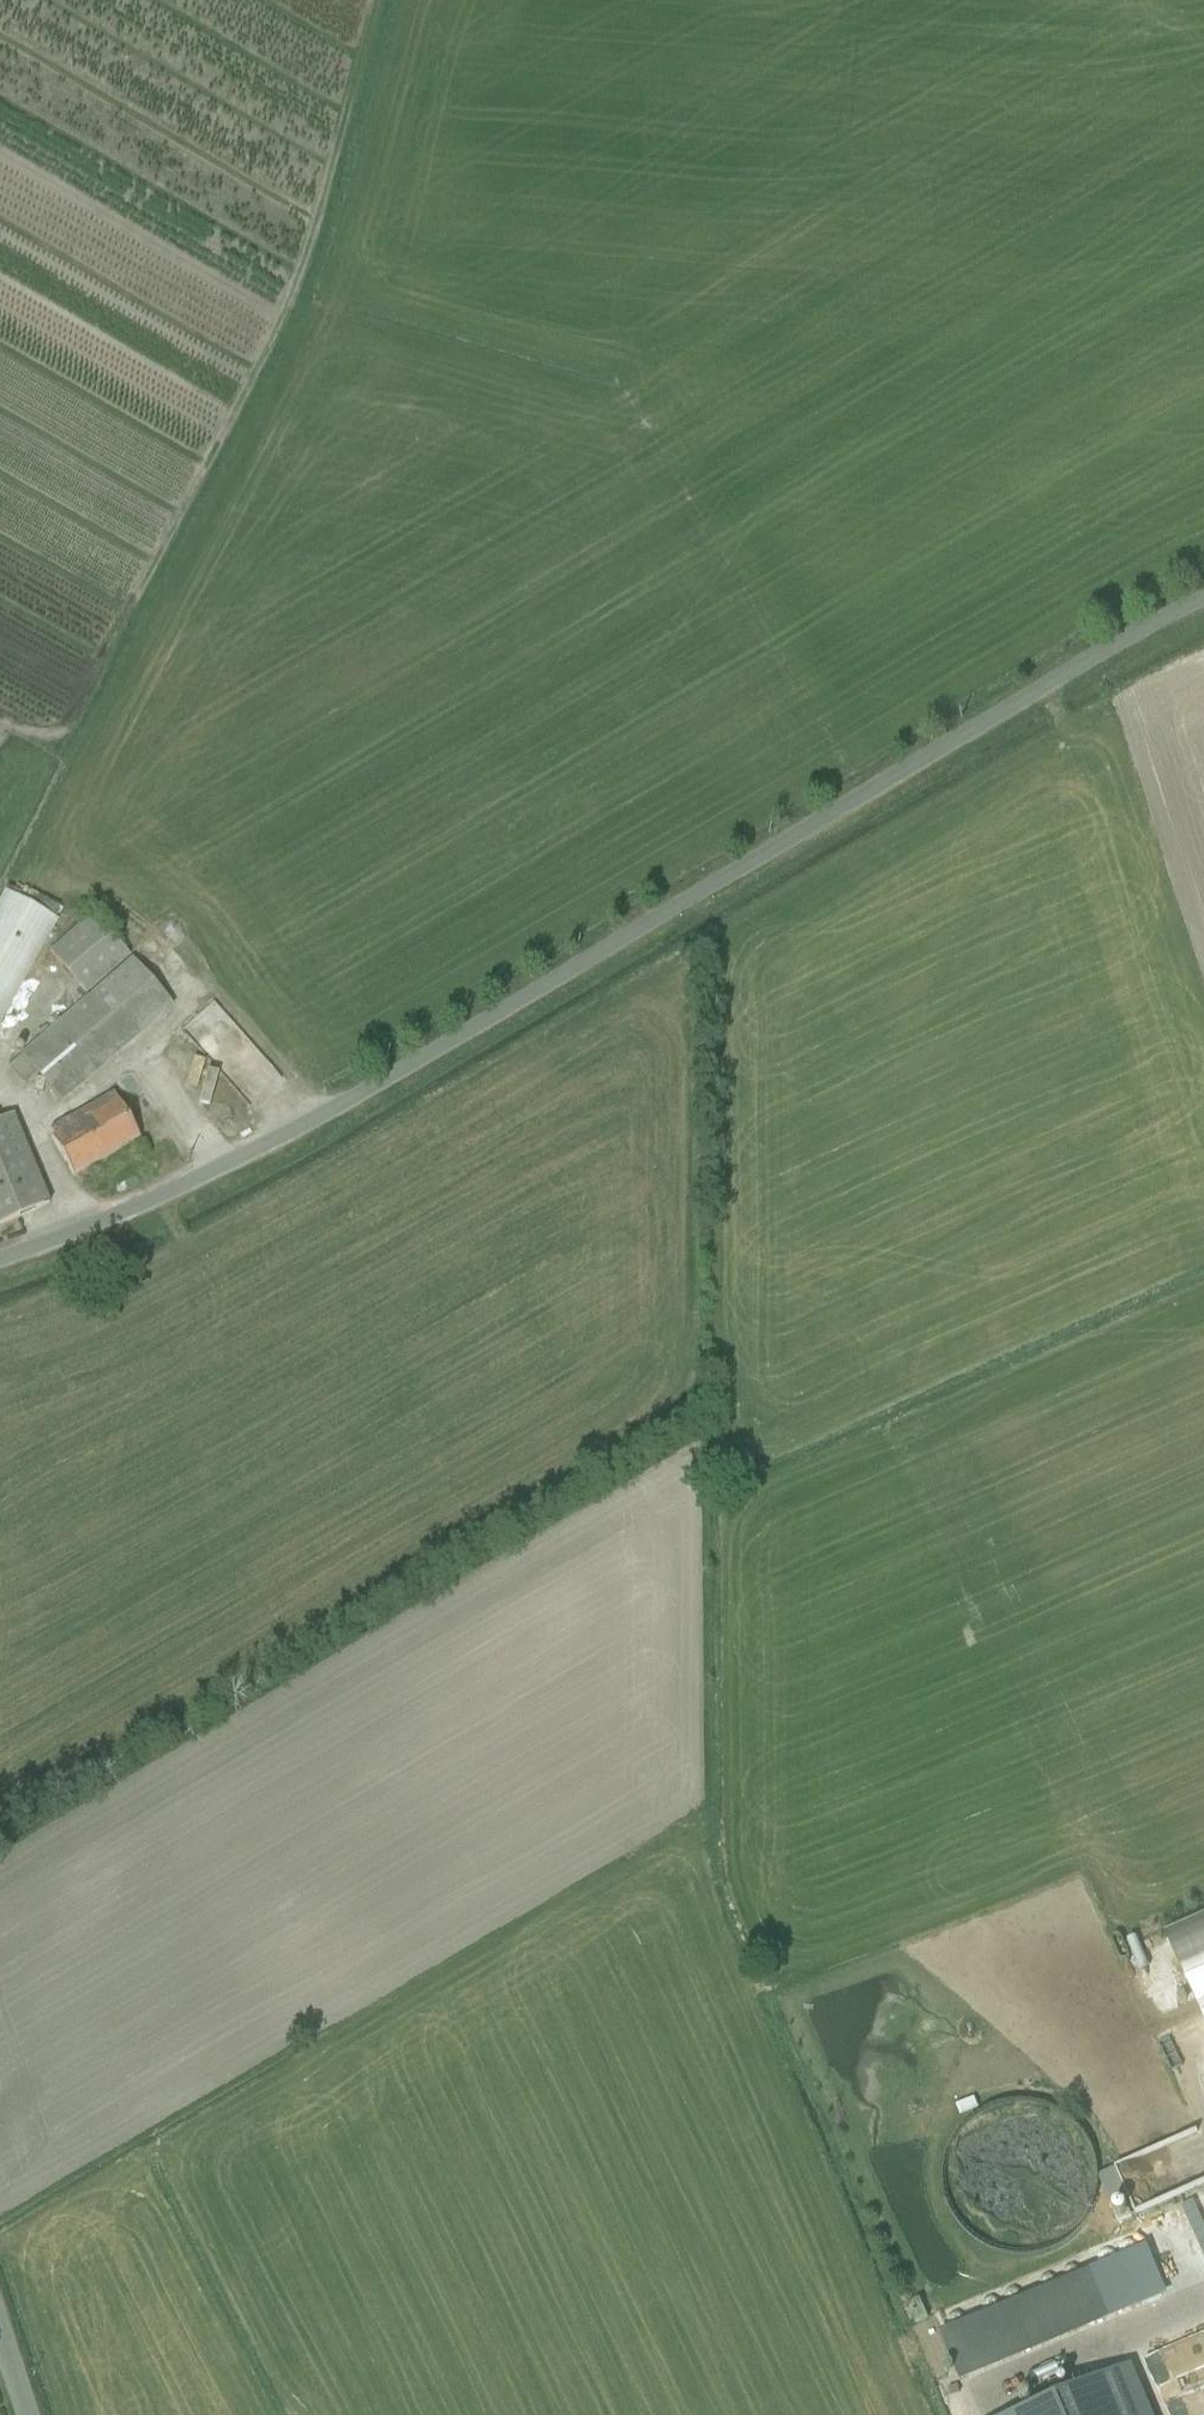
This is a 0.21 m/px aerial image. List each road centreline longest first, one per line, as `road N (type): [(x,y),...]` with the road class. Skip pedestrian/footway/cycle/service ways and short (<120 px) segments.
road 1 (unclassified): [(0,1258),(272,1139),(1203,603)]

